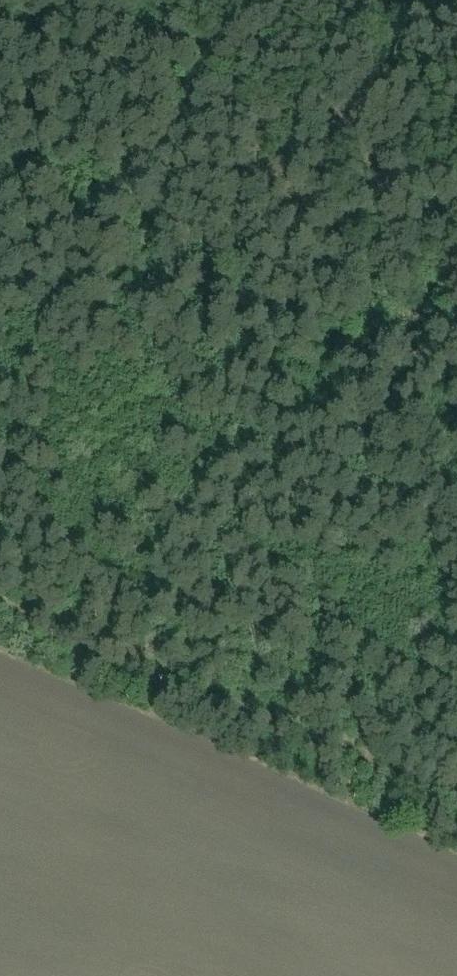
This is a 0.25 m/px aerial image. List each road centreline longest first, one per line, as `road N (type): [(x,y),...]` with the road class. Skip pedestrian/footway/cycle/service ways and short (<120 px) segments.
road 1 (track): [(0,596),(456,797)]

